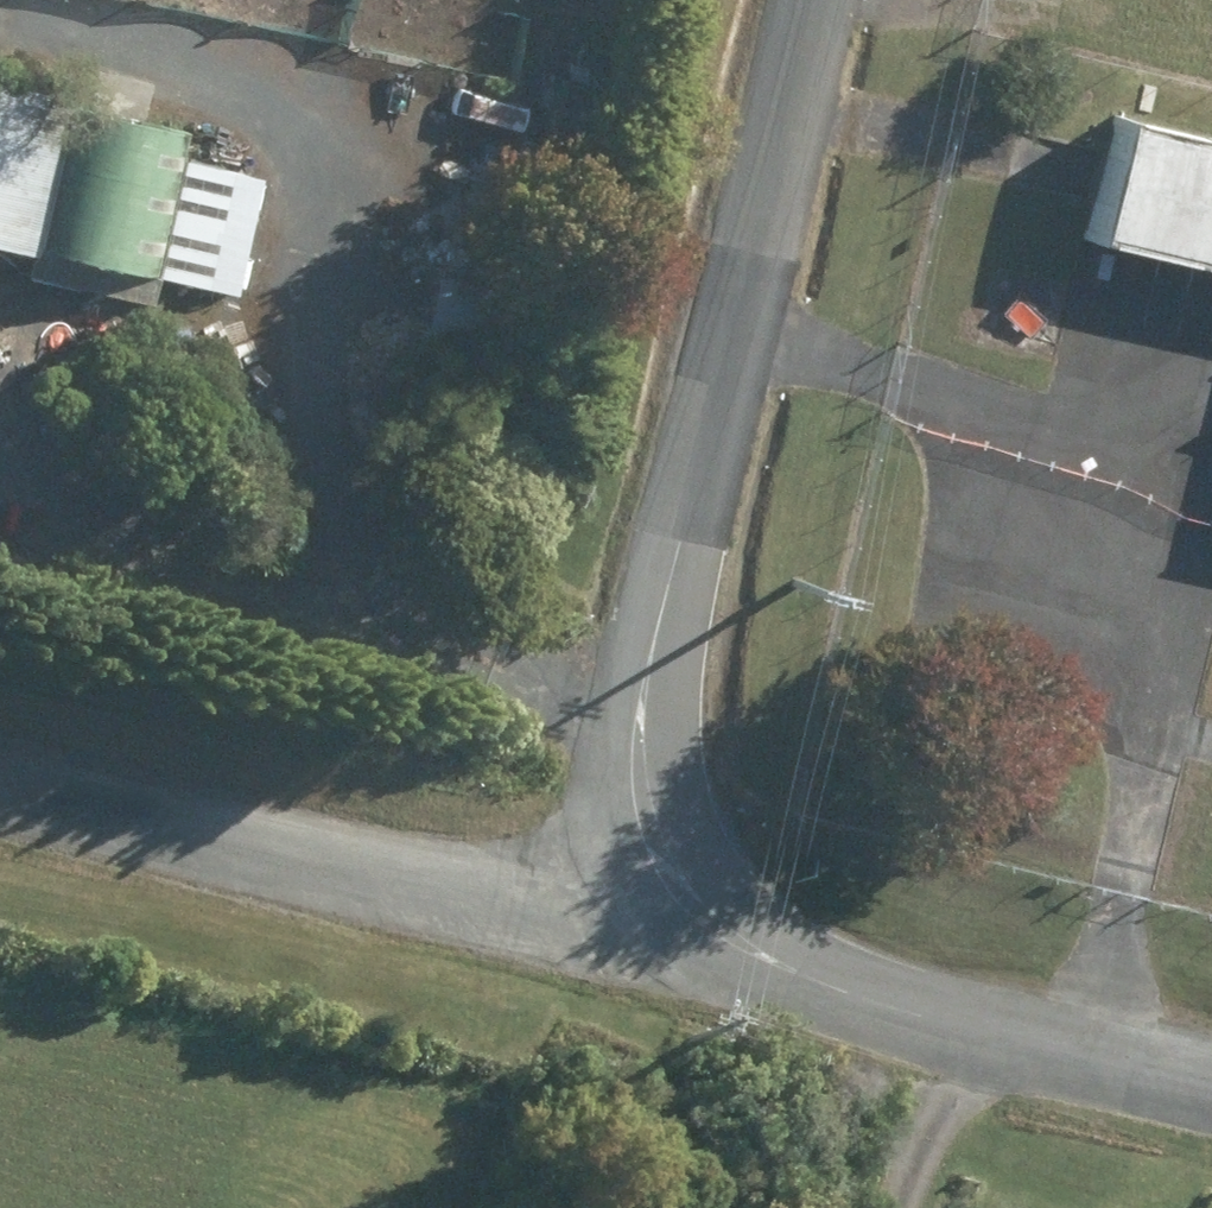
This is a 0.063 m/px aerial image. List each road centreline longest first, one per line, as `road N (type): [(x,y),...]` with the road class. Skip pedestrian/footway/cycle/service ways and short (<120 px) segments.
road 1 (track): [(647,704),(365,640),(371,473),(343,295),(286,166),(200,64),(0,16)]
road 2 (unclassified): [(0,779),(372,875),(662,867)]
road 3 (unclassified): [(1211,1067),(940,1025),(816,987),(709,924),(662,867)]
road 4 (unclassified): [(807,0),(694,463)]
road 5 (track): [(577,0),(548,115),(485,131),(200,64)]
road 6 (unclassified): [(662,867),(641,784),(647,704),(694,463)]
road 7 (track): [(940,1025),(885,1207)]

